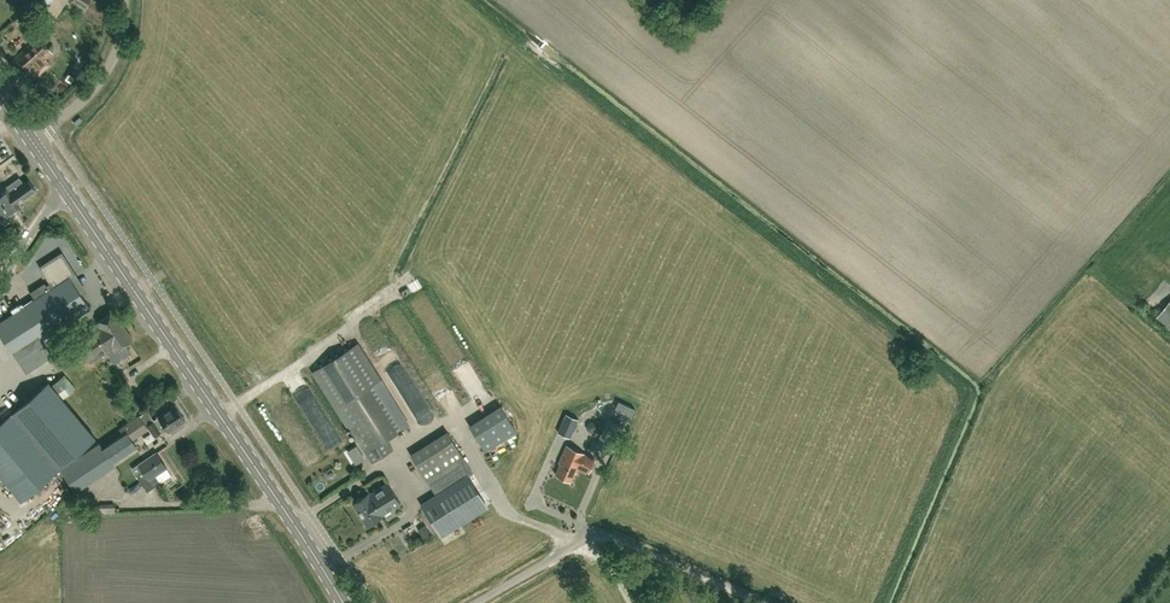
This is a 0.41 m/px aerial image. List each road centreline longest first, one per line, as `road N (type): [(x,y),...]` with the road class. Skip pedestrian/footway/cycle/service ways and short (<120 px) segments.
road 1 (secondary): [(343,602),(67,192)]
road 2 (unclassified): [(32,140),(99,83),(119,42),(124,0)]
road 3 (track): [(596,537),(756,602)]
road 4 (unclassified): [(475,602),(596,537)]

